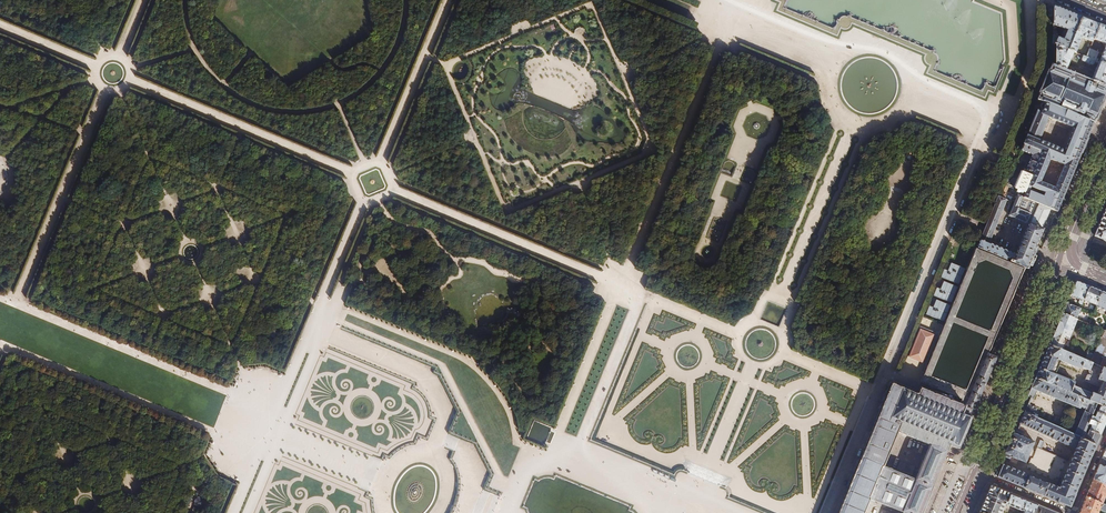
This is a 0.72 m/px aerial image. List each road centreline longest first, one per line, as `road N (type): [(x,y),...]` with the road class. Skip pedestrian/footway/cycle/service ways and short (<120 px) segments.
road 1 (primary): [(1055,269),(971,474)]

